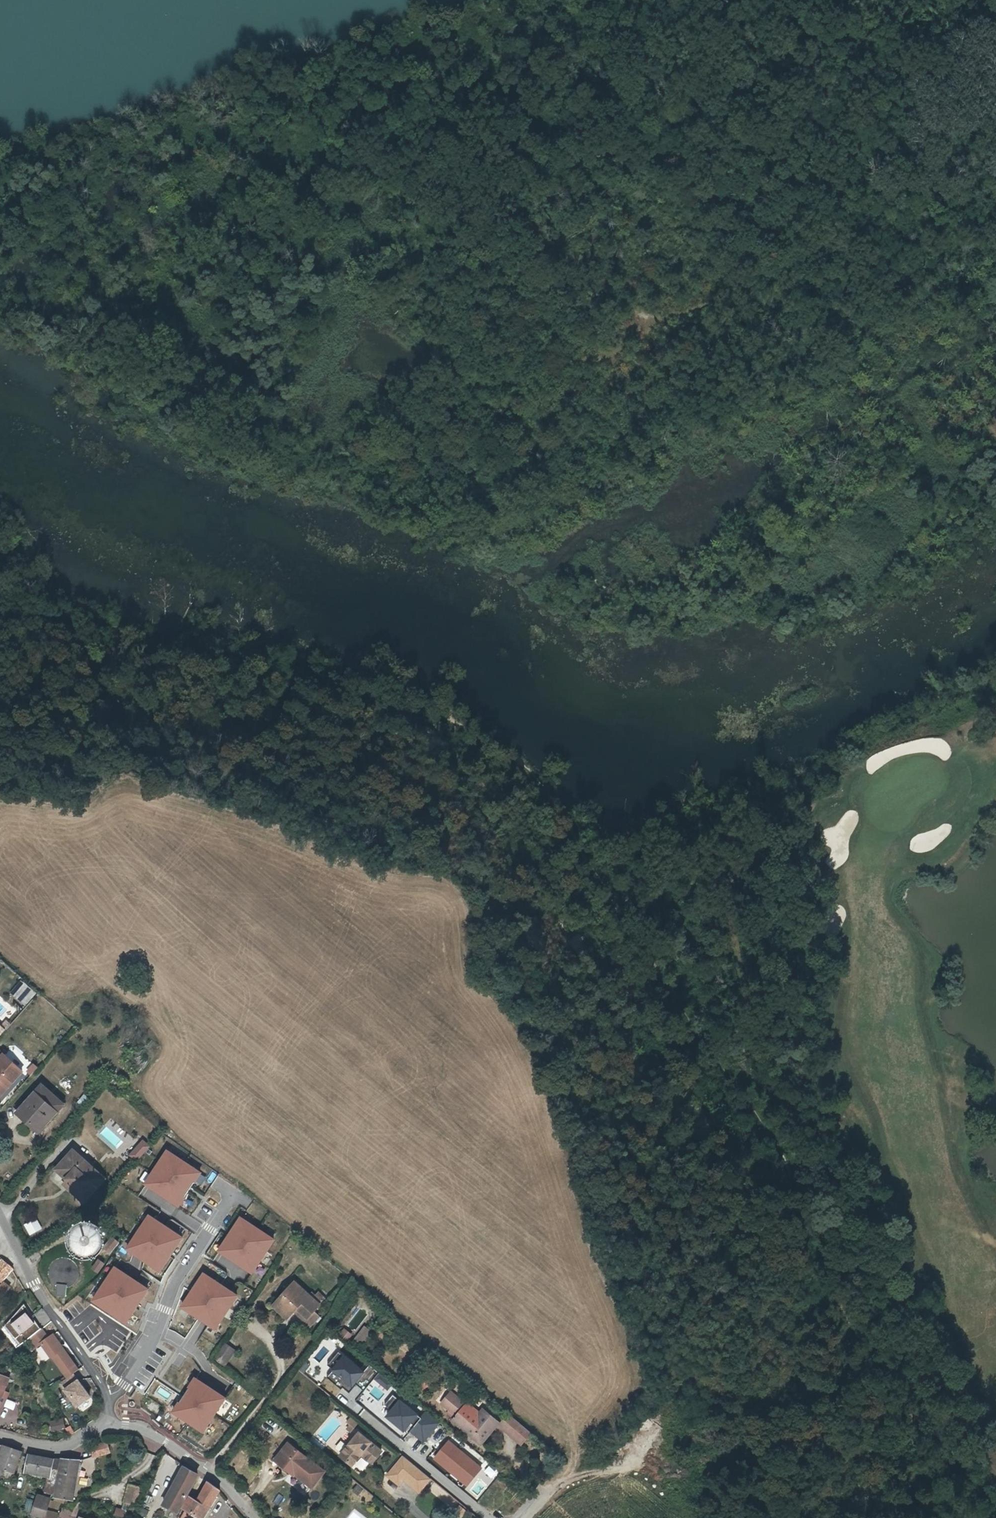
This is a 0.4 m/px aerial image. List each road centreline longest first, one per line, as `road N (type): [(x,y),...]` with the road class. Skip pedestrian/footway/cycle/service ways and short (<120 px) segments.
road 1 (residential): [(108,1397),(125,1385),(176,1282),(233,1197)]
road 2 (residential): [(108,1397),(33,1283),(0,1215)]
road 3 (residential): [(255,1517),(188,1457),(138,1428),(107,1423)]
road 4 (residential): [(491,1517),(365,1415)]

